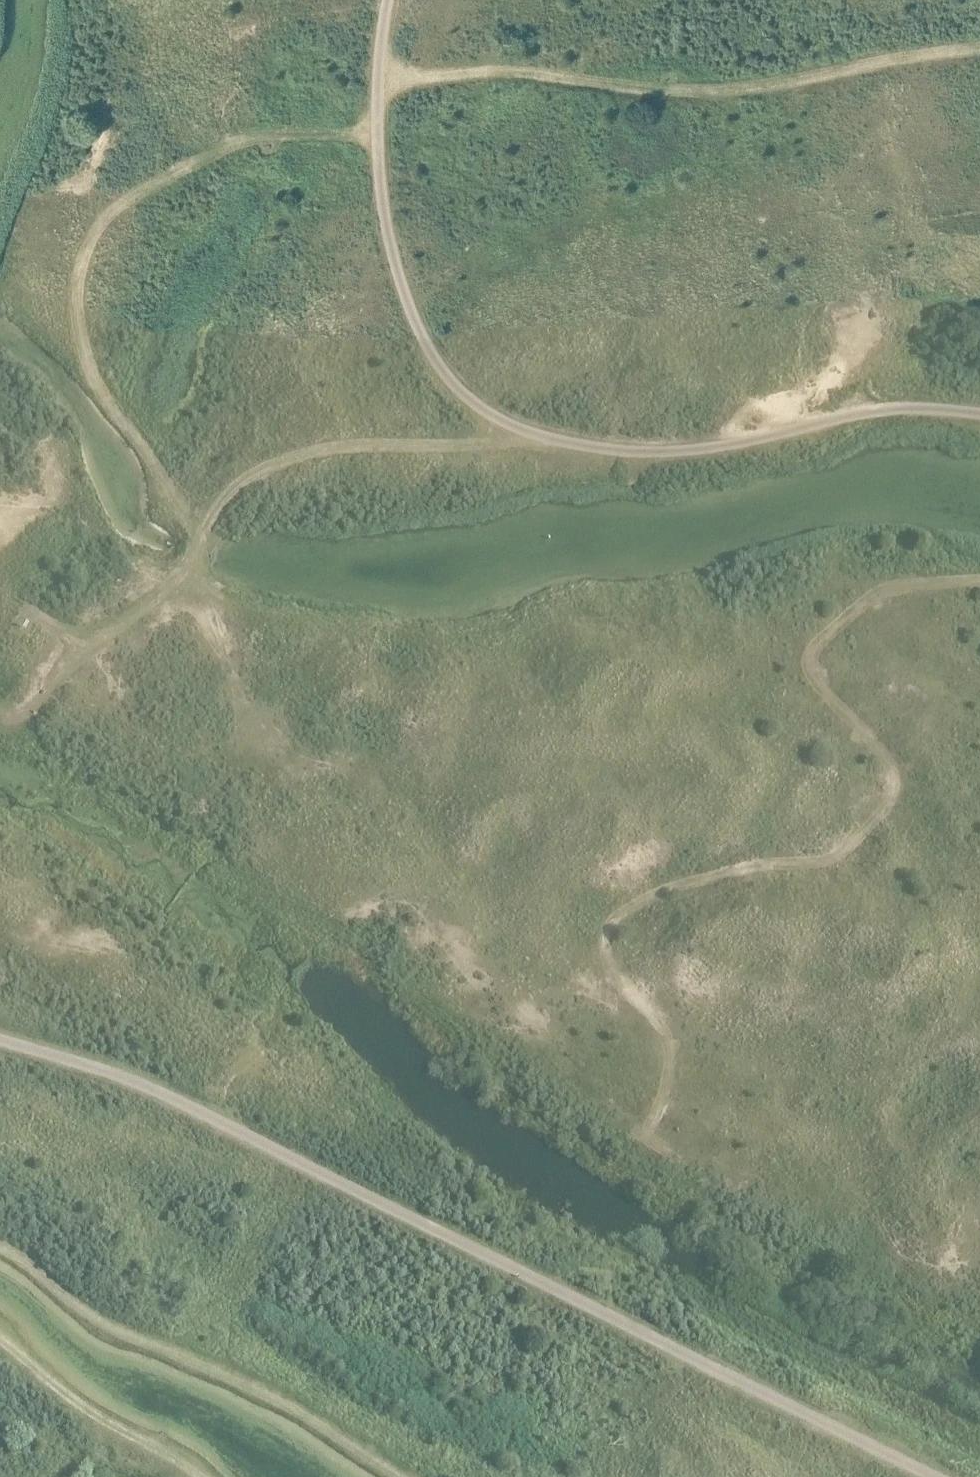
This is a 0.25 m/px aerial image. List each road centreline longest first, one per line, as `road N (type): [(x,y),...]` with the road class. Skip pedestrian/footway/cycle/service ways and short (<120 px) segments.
road 1 (track): [(936,1476),(181,1102),(0,1038)]
road 2 (track): [(385,81),(512,71),(684,94),(776,88),(979,47)]
road 3 (track): [(396,0),(385,81),(397,270),(470,398),(520,428)]
road 4 (track): [(520,428),(588,447),(725,449),(894,407),(979,411)]
road 5 (track): [(520,428),(472,444),(344,444),(272,464),(207,521),(189,573),(169,589)]

